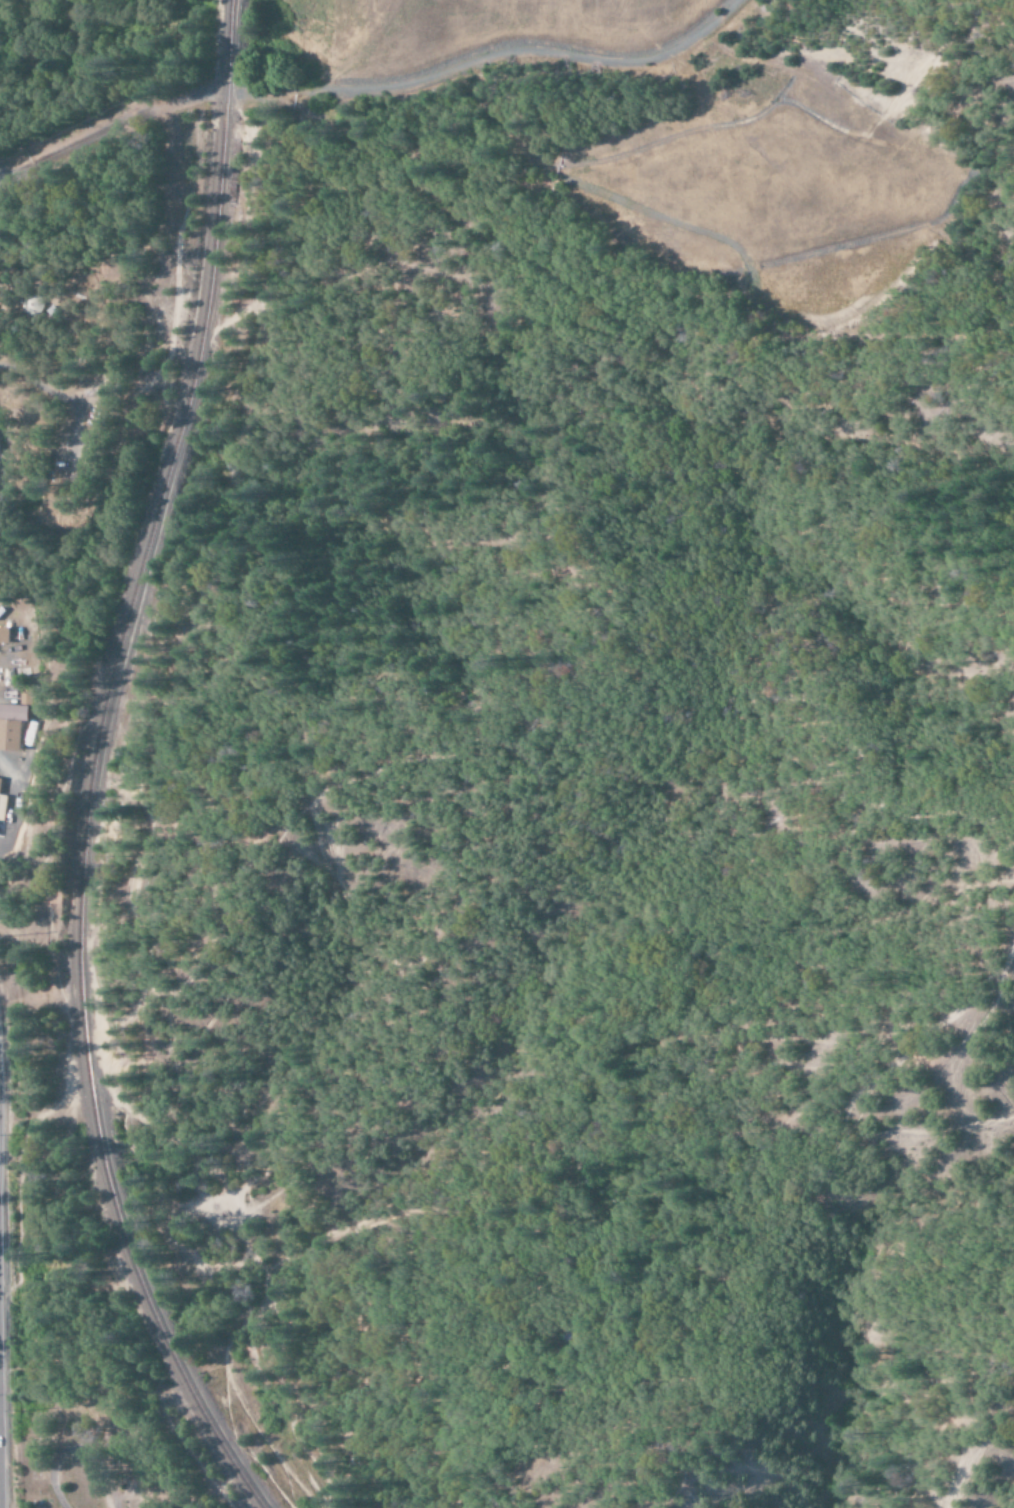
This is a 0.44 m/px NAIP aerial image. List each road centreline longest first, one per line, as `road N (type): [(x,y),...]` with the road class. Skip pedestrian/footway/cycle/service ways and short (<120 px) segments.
road 1 (residential): [(0,179),(186,96),(374,88),(516,48),(641,57),(695,29),(728,0)]

